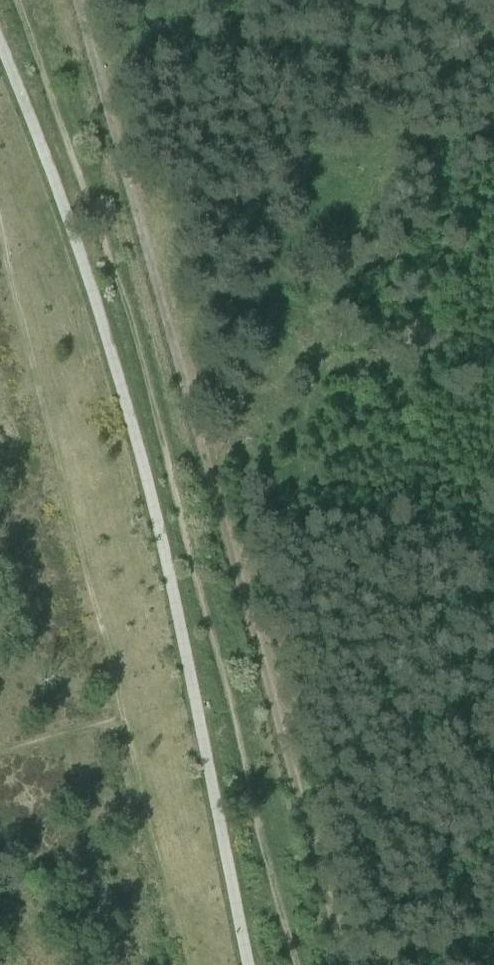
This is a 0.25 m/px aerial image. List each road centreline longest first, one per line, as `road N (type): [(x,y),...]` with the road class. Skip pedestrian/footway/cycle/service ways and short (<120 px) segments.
road 1 (track): [(0,216),(189,964)]

